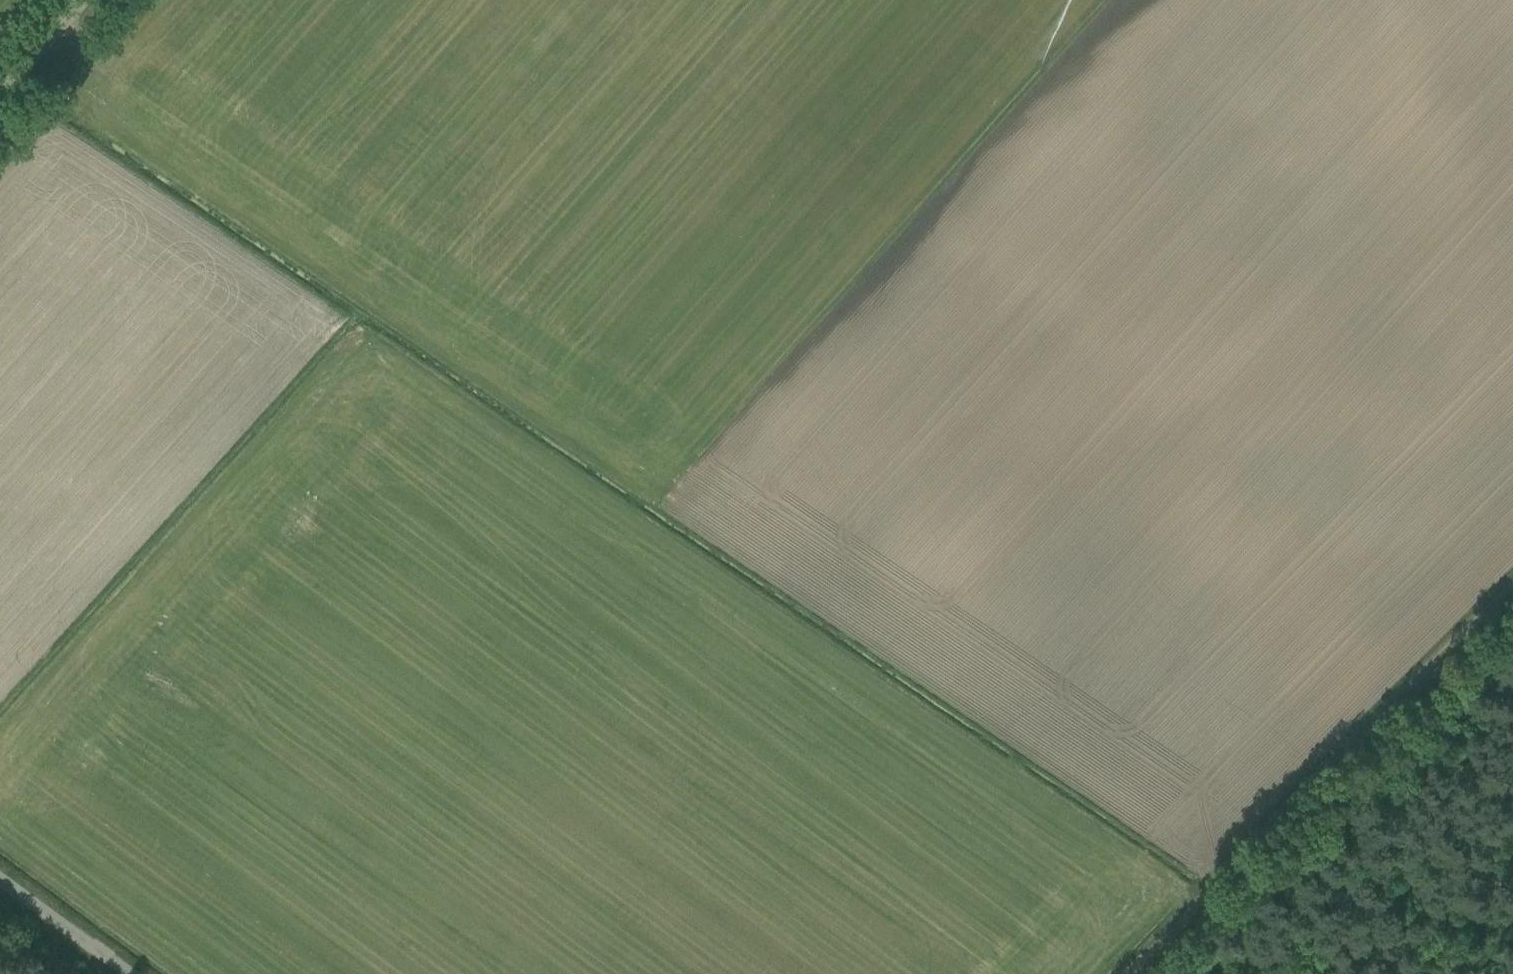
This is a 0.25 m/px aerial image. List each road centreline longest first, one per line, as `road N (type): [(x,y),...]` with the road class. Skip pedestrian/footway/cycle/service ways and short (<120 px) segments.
road 1 (track): [(1512,589),(1129,973)]
road 2 (unclassified): [(127,973),(0,879)]
road 3 (unclassified): [(0,92),(82,0)]

